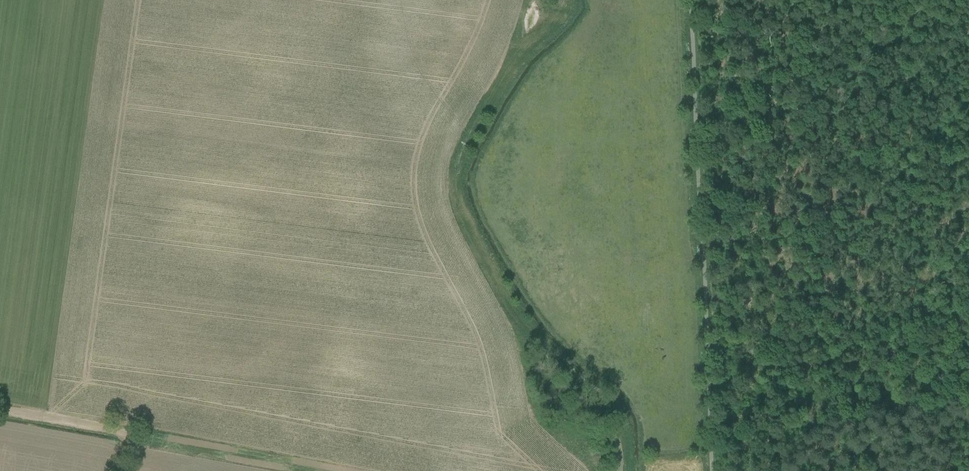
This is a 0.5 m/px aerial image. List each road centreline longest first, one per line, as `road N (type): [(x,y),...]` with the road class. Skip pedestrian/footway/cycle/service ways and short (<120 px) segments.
road 1 (track): [(968,396),(710,423)]
road 2 (track): [(130,433),(0,410)]

